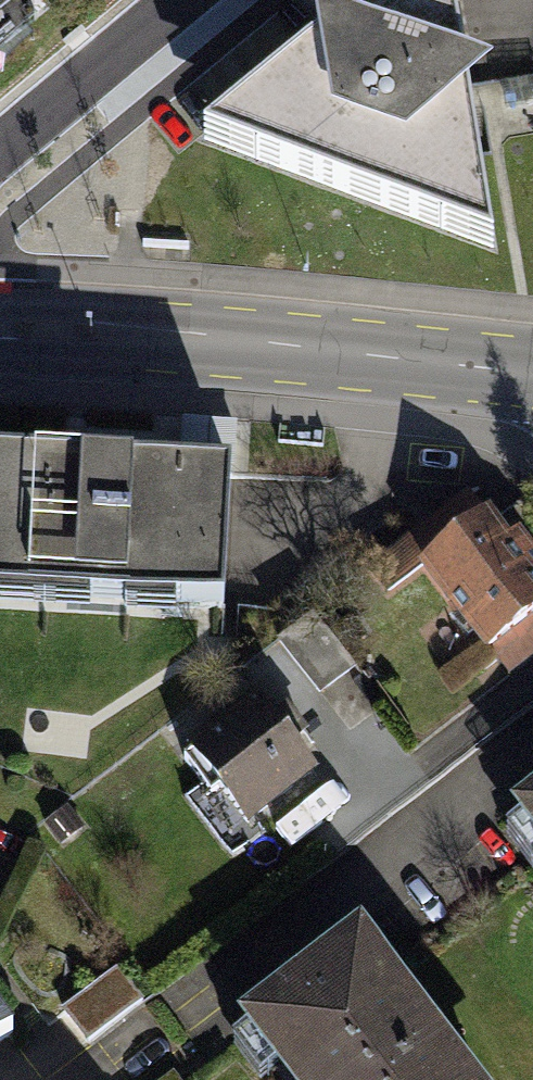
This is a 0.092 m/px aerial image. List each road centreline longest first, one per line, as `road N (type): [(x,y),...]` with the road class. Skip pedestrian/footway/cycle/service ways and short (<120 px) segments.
road 1 (tertiary): [(0,331),(188,336),(532,373)]
road 2 (residential): [(0,152),(181,0)]

